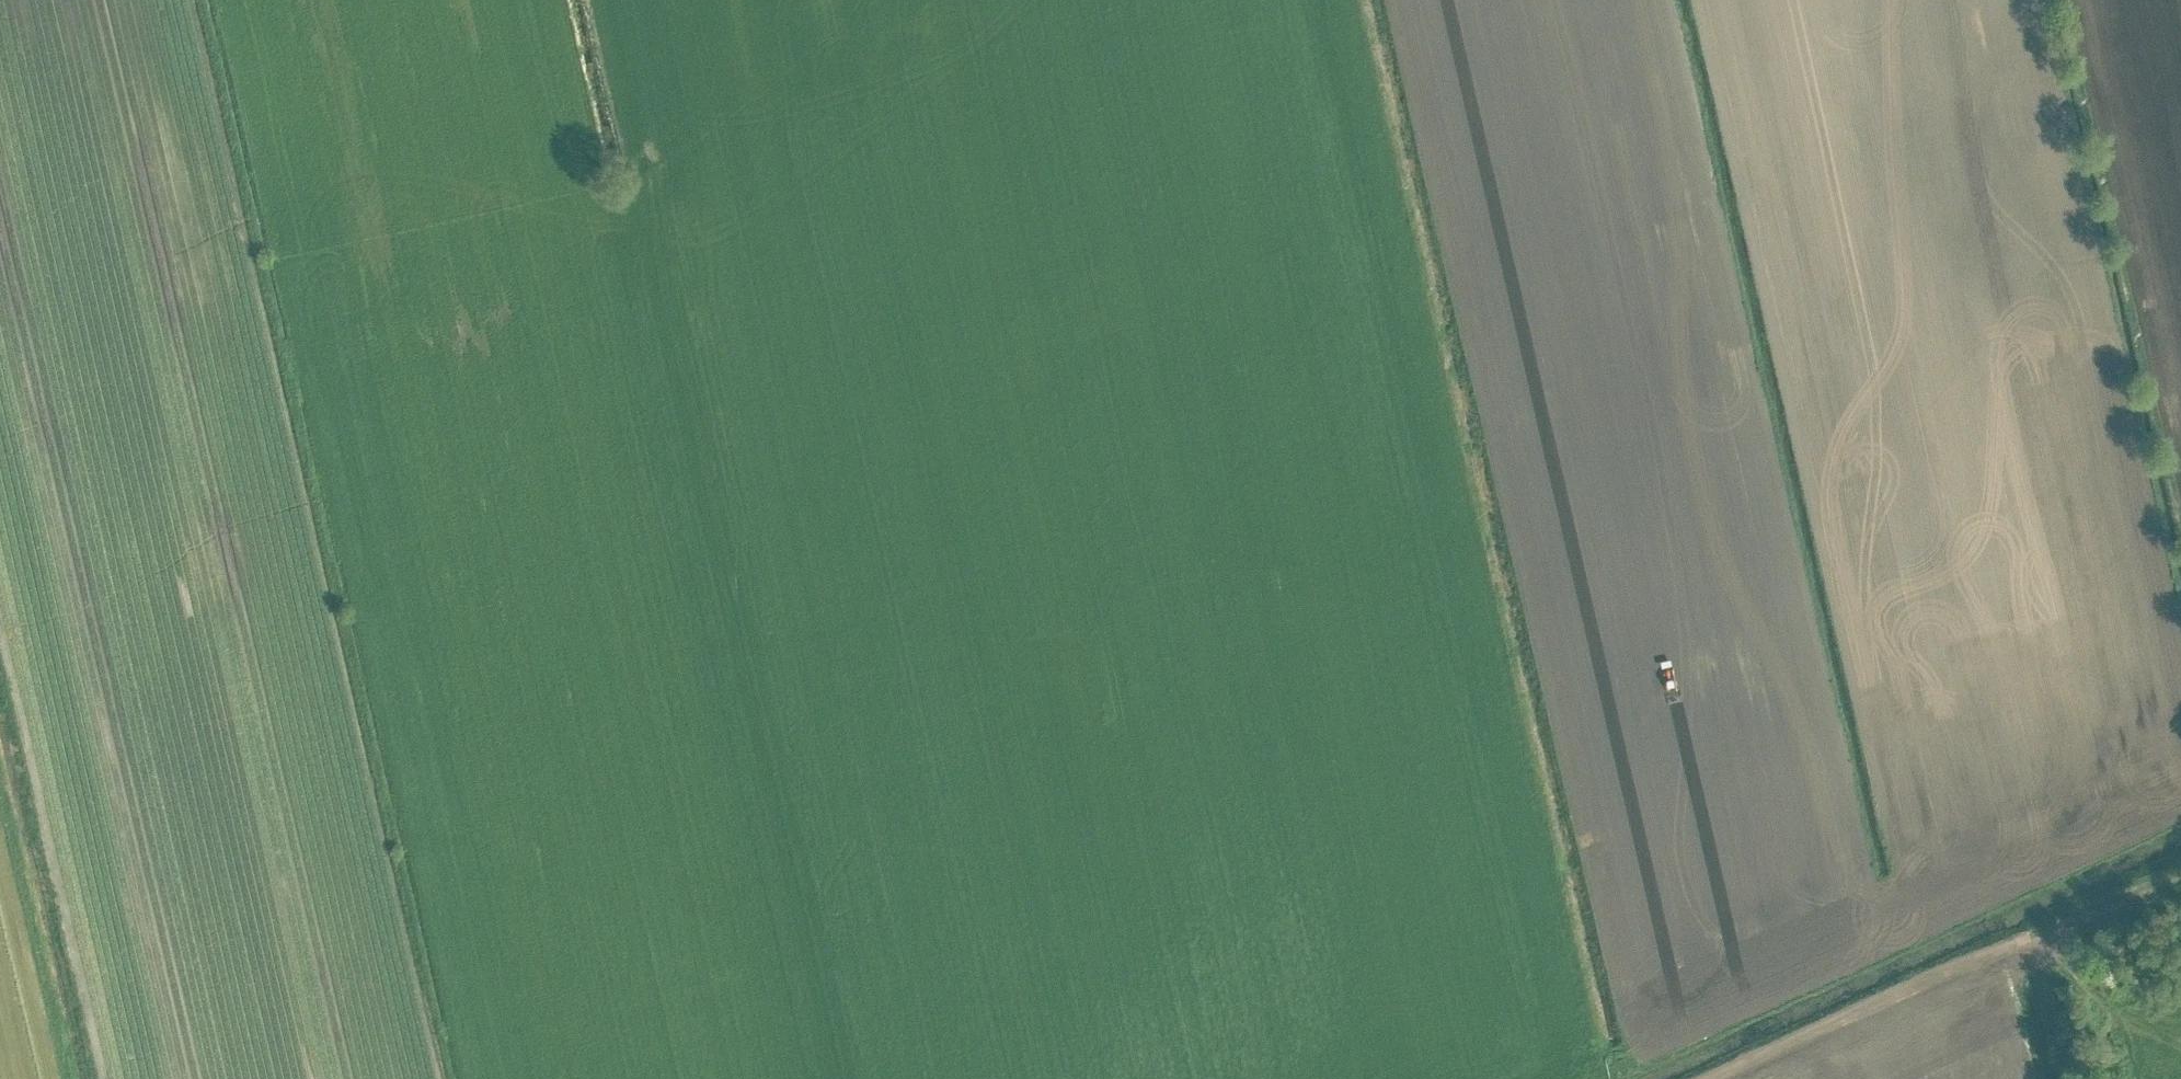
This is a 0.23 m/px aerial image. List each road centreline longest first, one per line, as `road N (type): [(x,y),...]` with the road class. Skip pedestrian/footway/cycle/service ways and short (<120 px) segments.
road 1 (track): [(1711,1078),(2180,864)]

